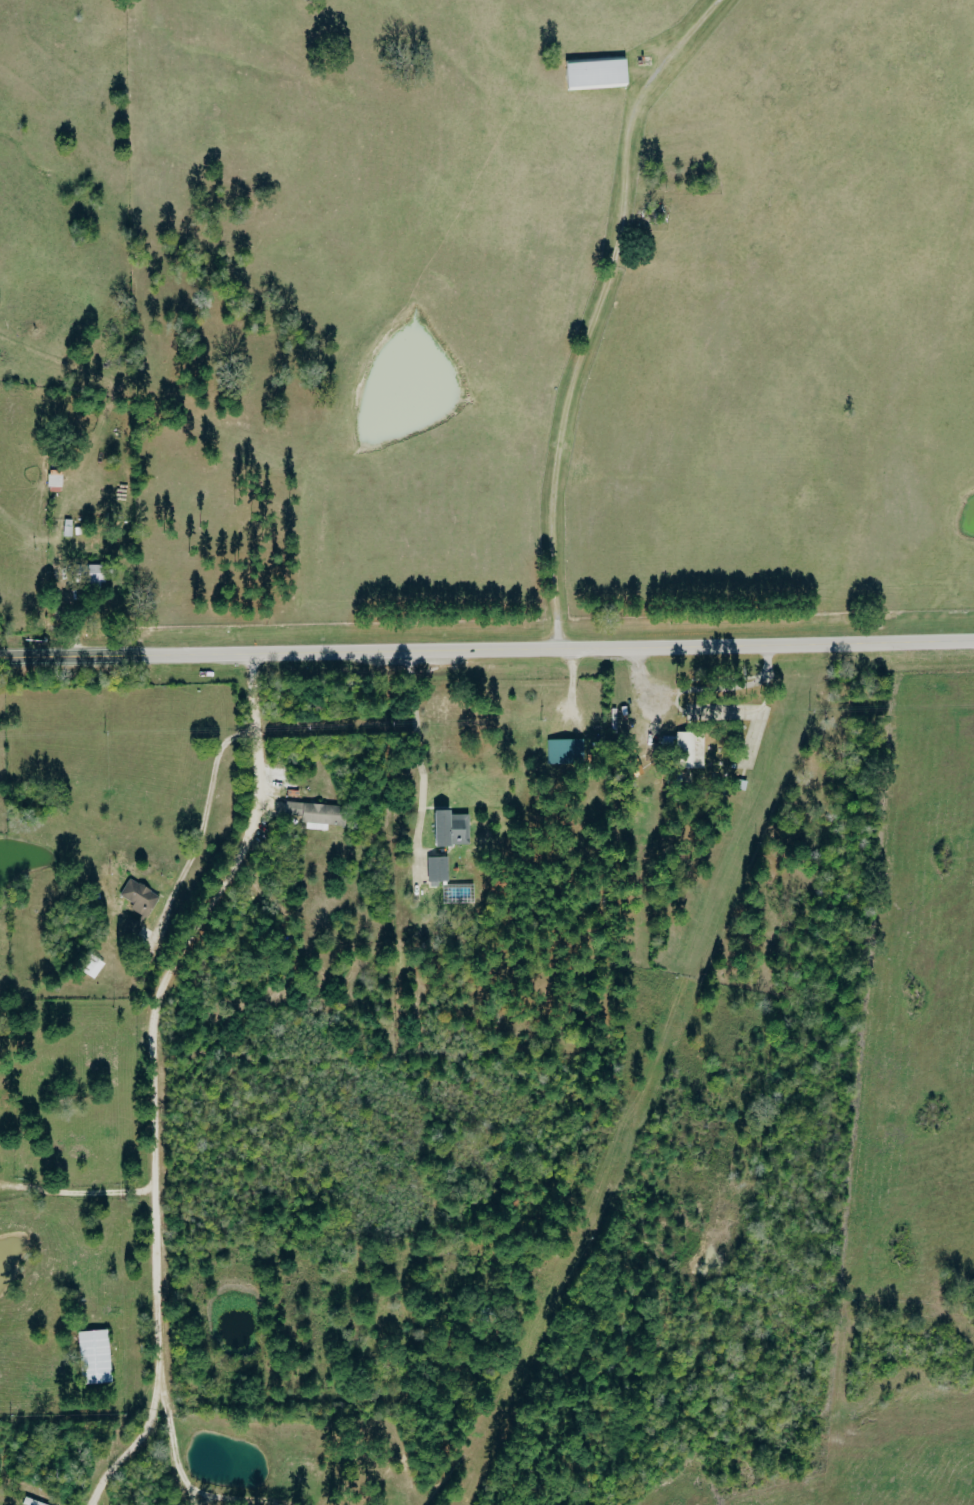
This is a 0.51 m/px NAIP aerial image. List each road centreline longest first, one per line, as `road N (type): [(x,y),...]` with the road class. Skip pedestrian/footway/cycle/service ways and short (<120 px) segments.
road 1 (secondary): [(121,657),(973,637)]
road 2 (secondary): [(121,657),(0,658)]

